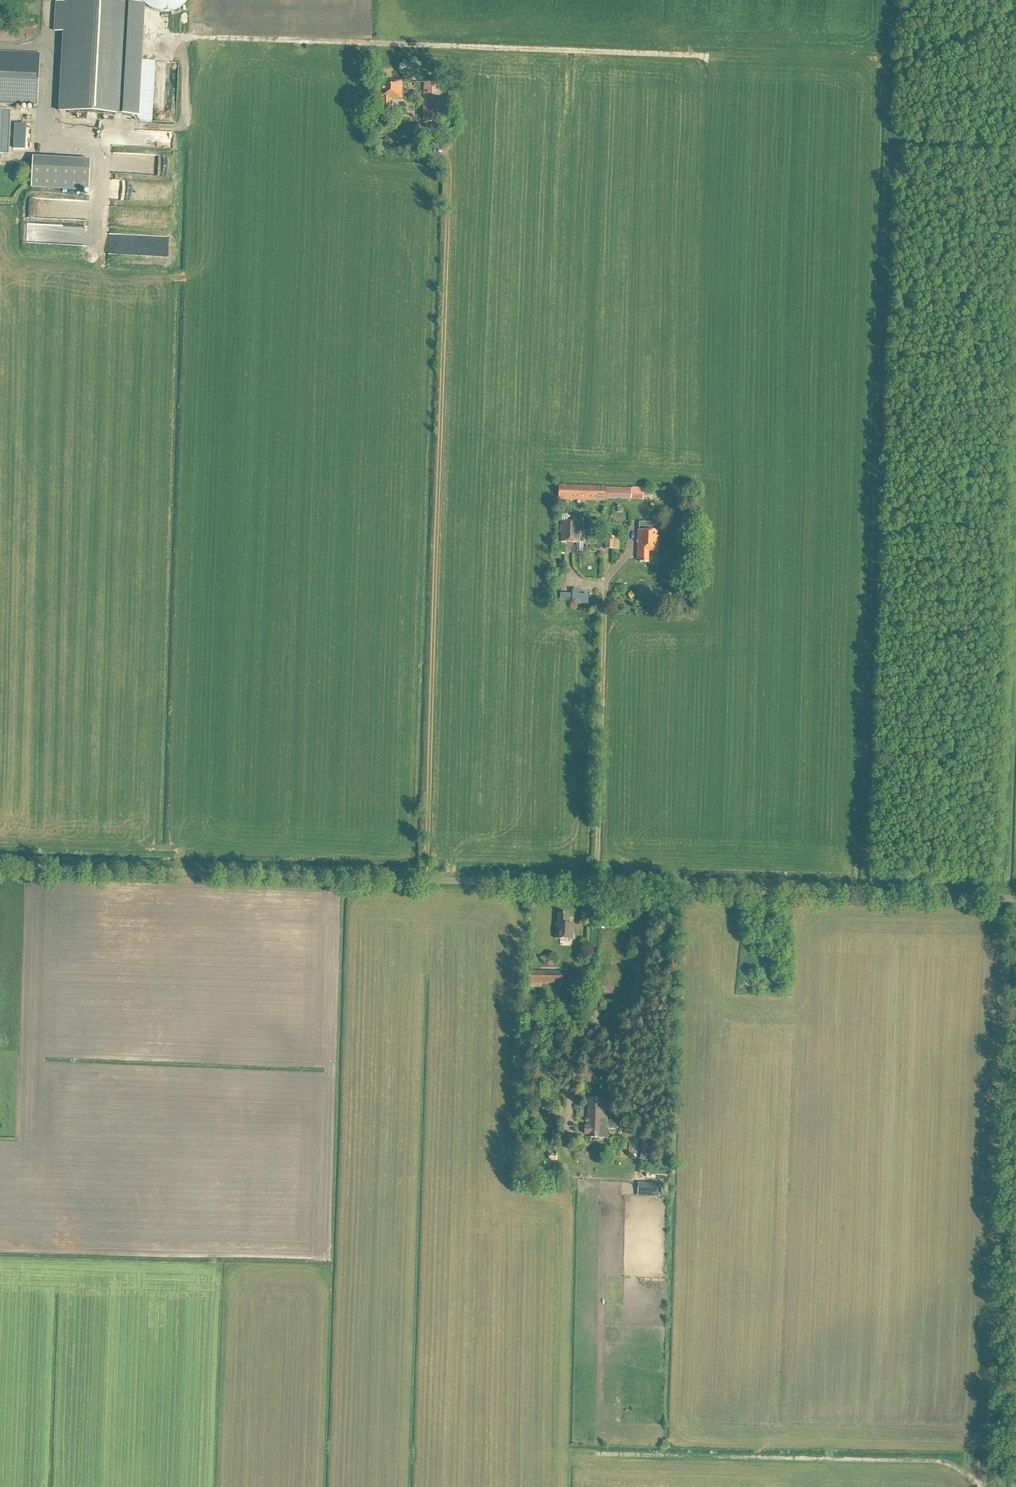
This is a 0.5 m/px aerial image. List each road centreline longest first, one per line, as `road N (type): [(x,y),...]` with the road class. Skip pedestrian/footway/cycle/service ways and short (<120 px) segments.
road 1 (unclassified): [(1015,897),(0,867)]
road 2 (track): [(422,879),(442,156)]
road 3 (track): [(594,883),(603,597)]
road 4 (track): [(571,1107),(576,1036),(585,1023),(626,1002),(641,975),(645,883)]

